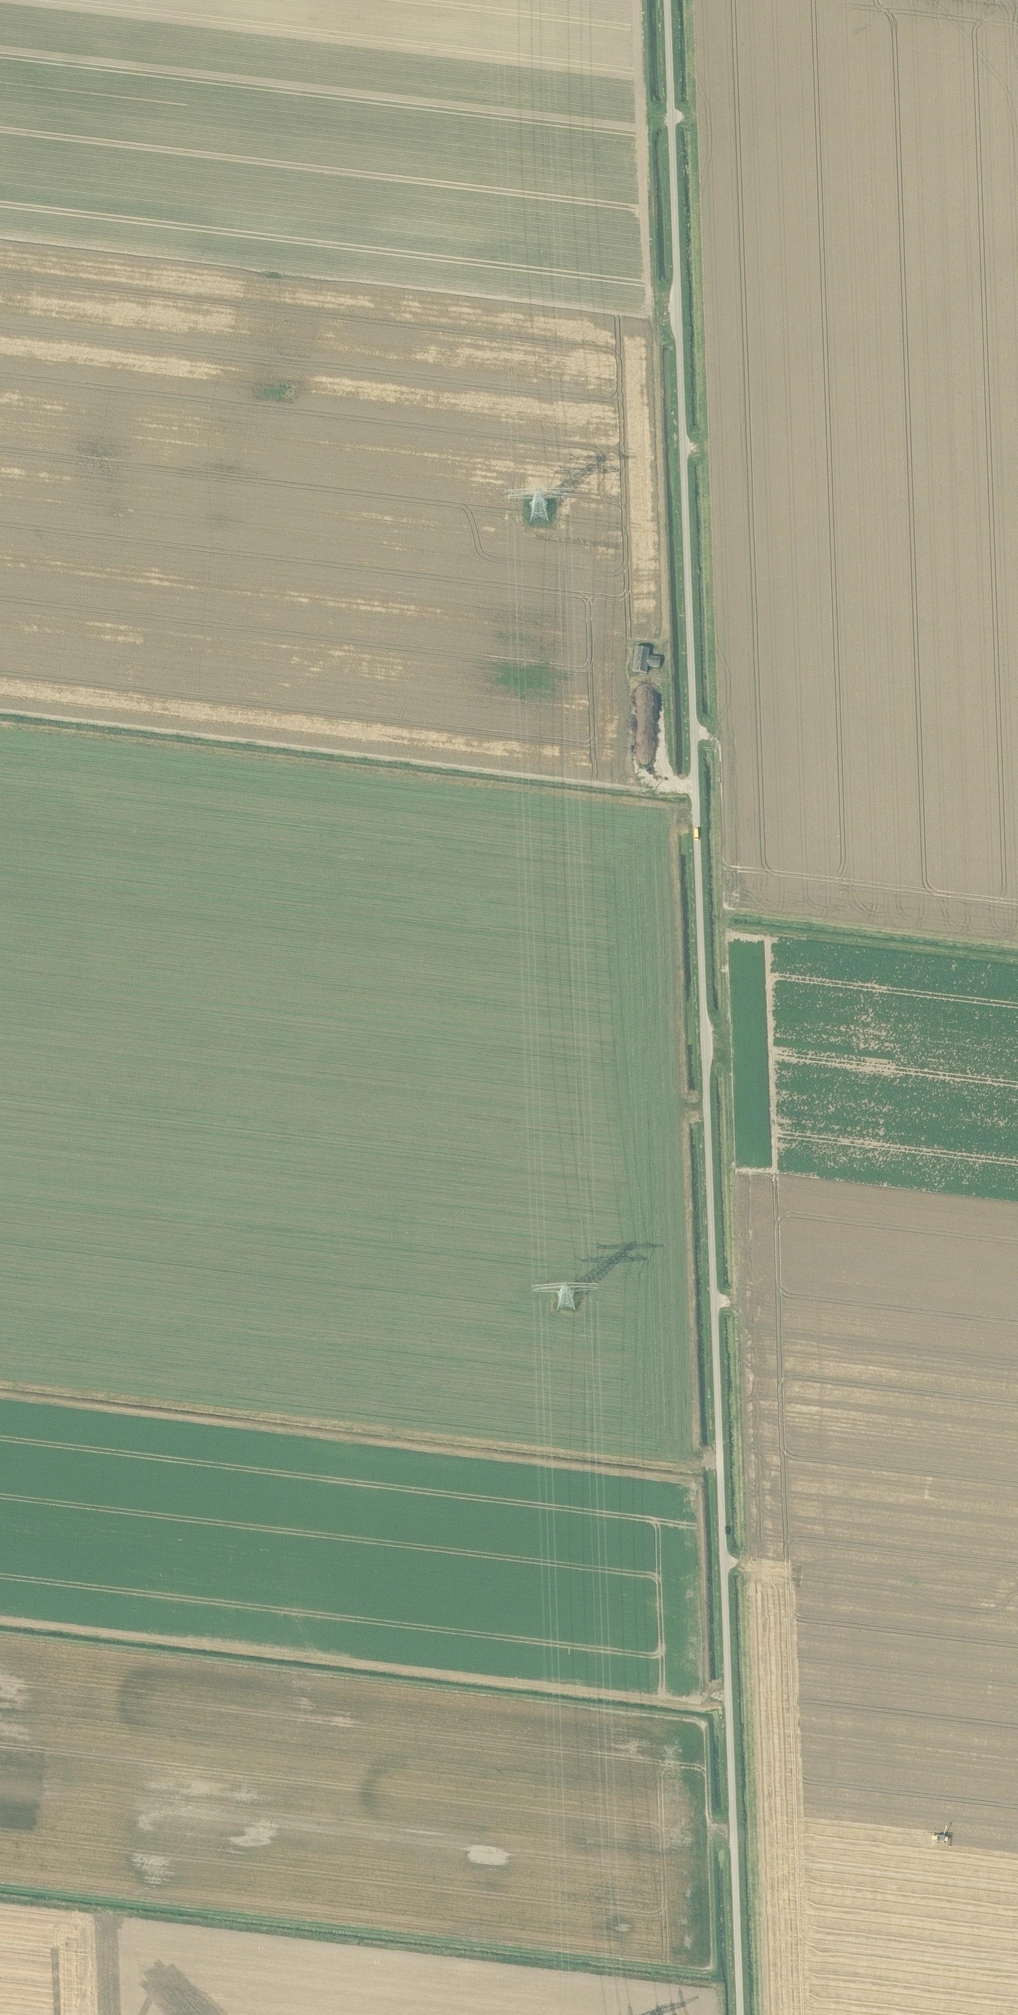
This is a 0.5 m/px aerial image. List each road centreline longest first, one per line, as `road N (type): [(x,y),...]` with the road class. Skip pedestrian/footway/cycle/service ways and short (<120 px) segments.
road 1 (unclassified): [(740,2014),(667,0)]

